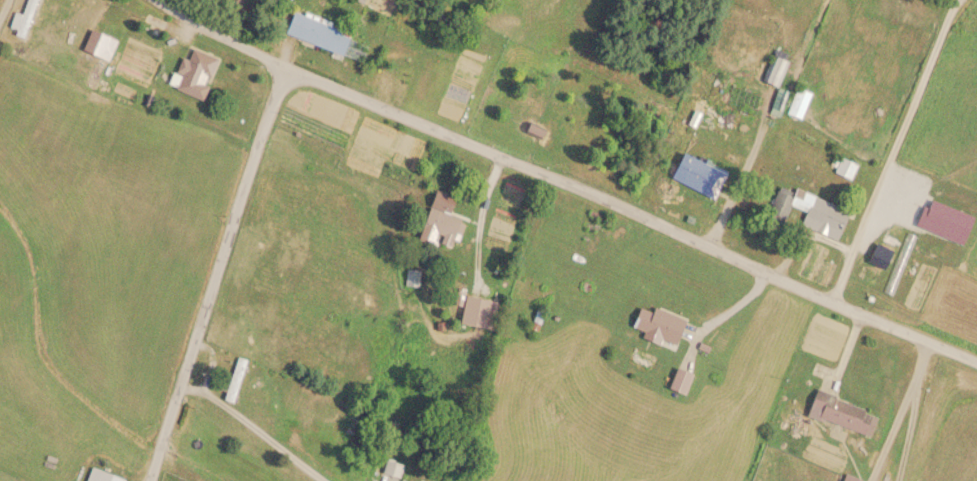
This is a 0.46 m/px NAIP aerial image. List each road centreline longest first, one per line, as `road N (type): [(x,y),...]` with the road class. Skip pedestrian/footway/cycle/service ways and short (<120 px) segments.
road 1 (tertiary): [(282,66),(976,363)]
road 2 (residential): [(151,480),(282,66)]
road 3 (residential): [(829,300),(955,0)]
road 4 (tertiary): [(282,66),(155,0)]

